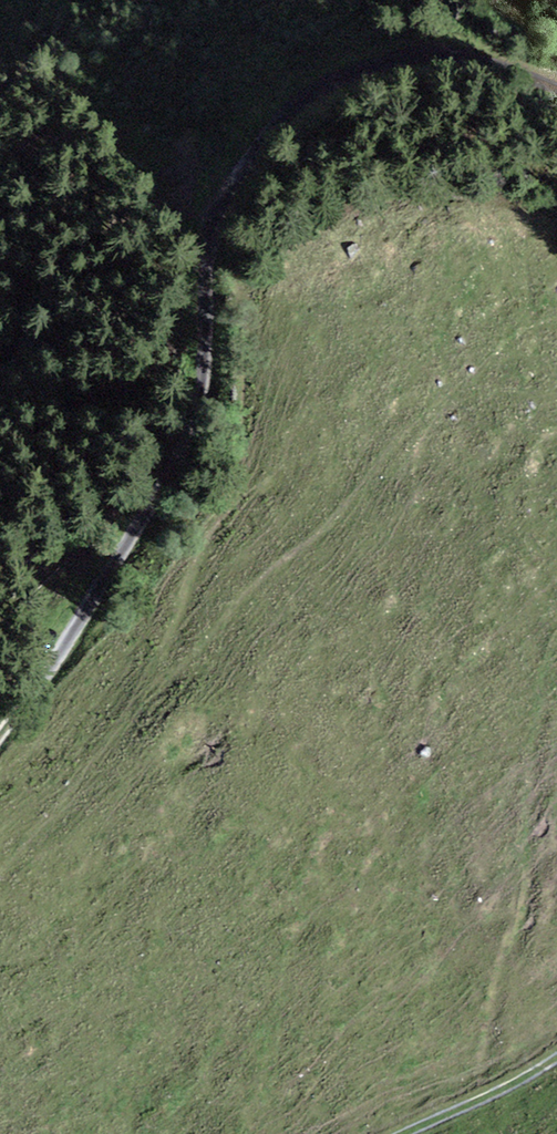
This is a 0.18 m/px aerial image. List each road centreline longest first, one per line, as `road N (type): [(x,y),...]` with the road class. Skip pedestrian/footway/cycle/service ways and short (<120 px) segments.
road 1 (track): [(0,730),(165,482),(197,408),(210,247)]
road 2 (unclassified): [(210,247),(228,195),(262,144),(308,97),(361,67),(438,48),(556,85)]
road 3 (track): [(556,1057),(406,1133)]

